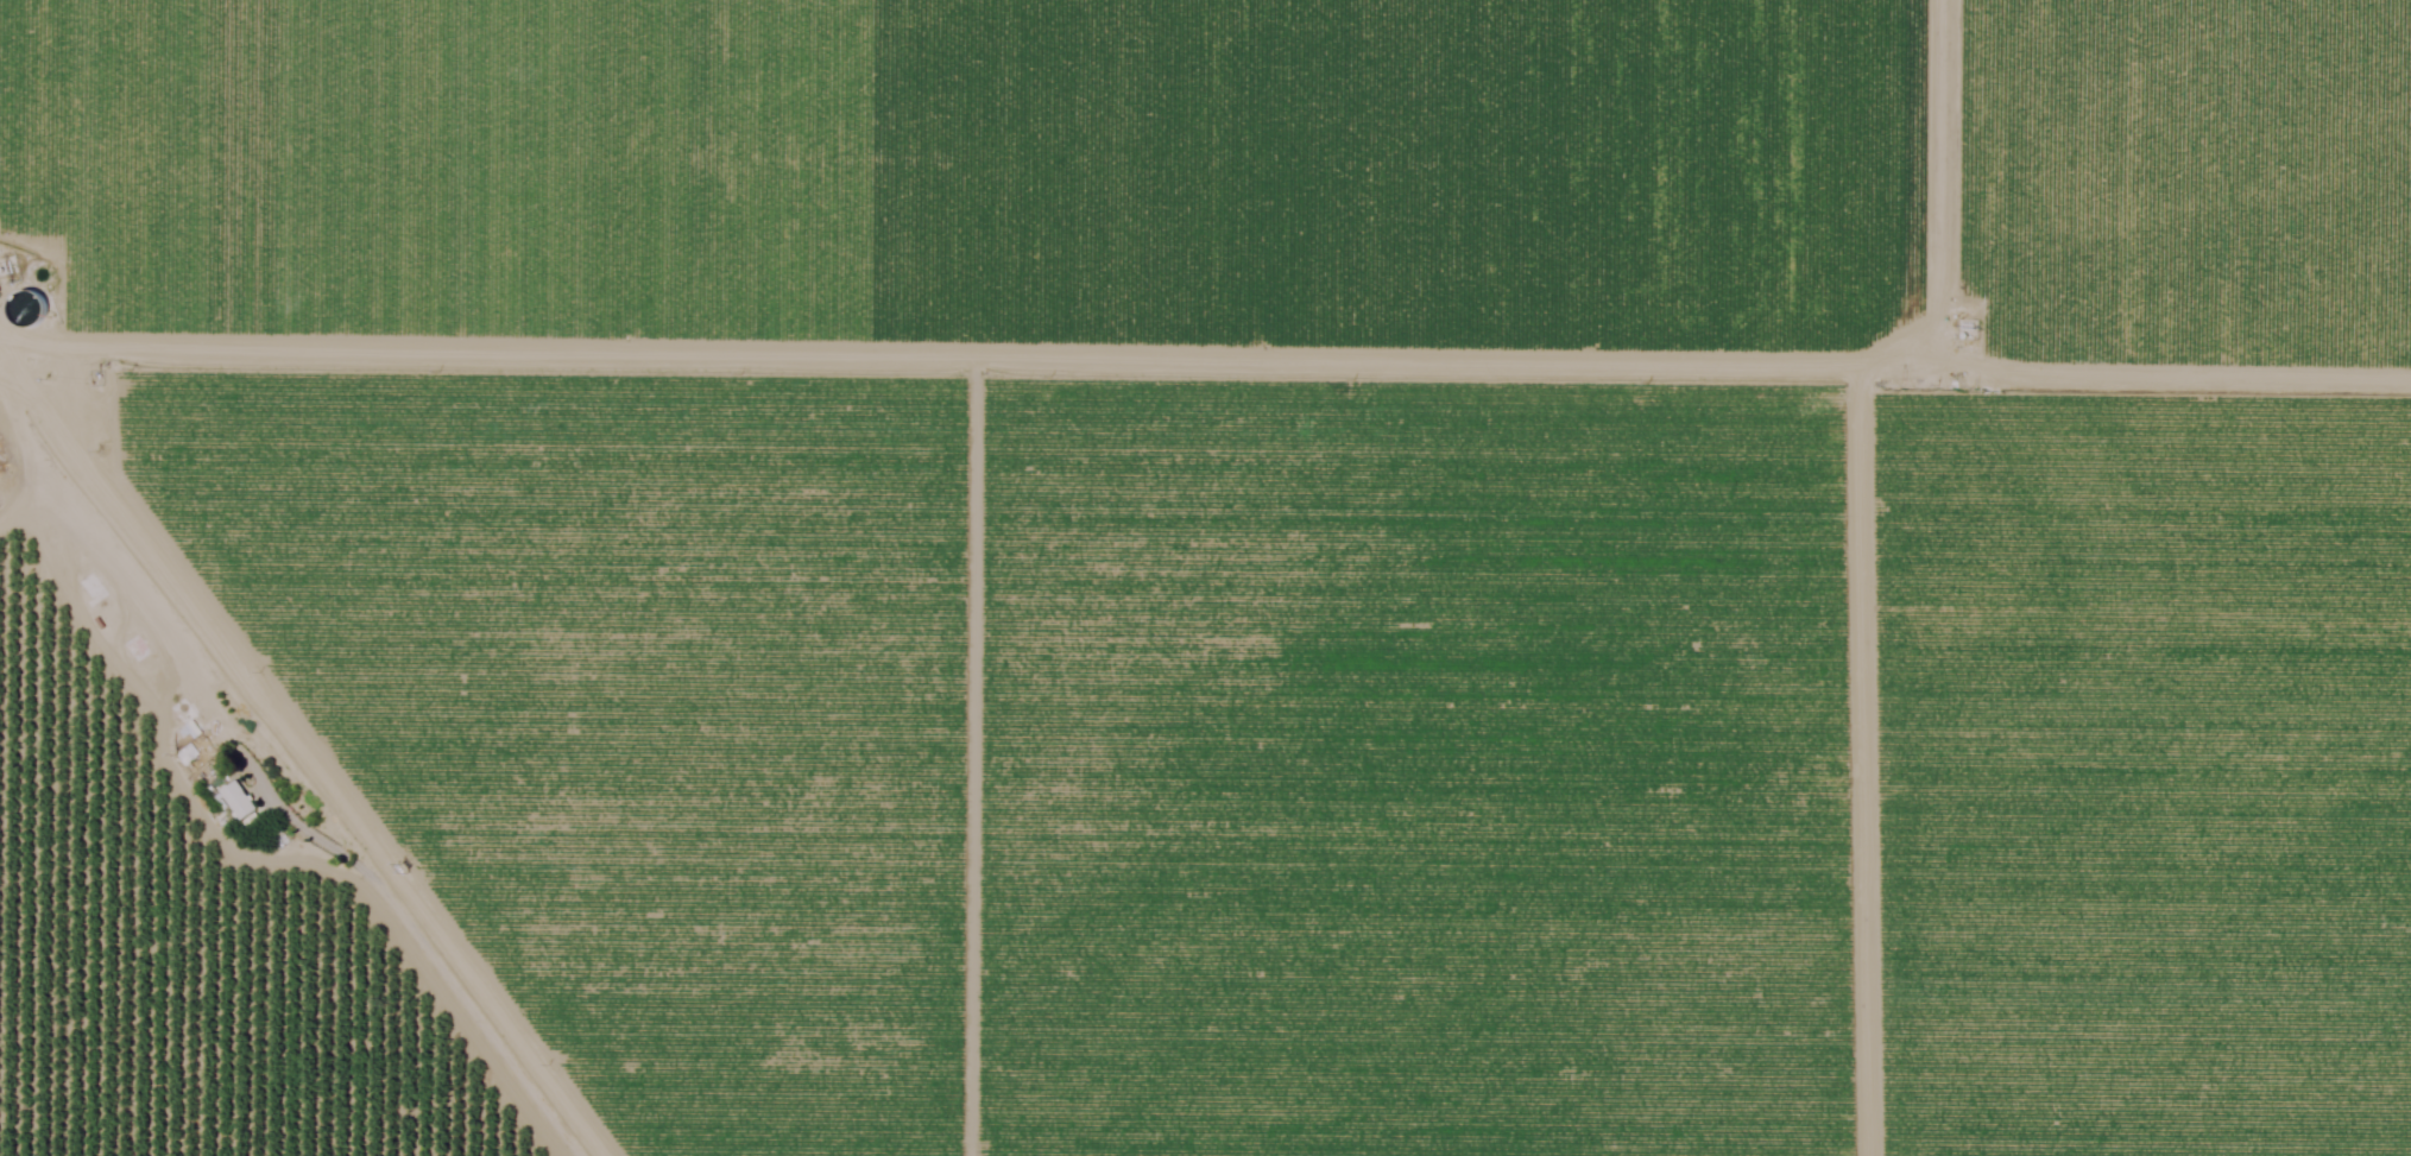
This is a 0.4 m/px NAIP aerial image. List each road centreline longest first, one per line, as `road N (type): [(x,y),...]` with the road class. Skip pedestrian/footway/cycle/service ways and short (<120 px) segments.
road 1 (residential): [(2410,365),(686,335),(0,354)]
road 2 (residential): [(498,1155),(0,444)]

